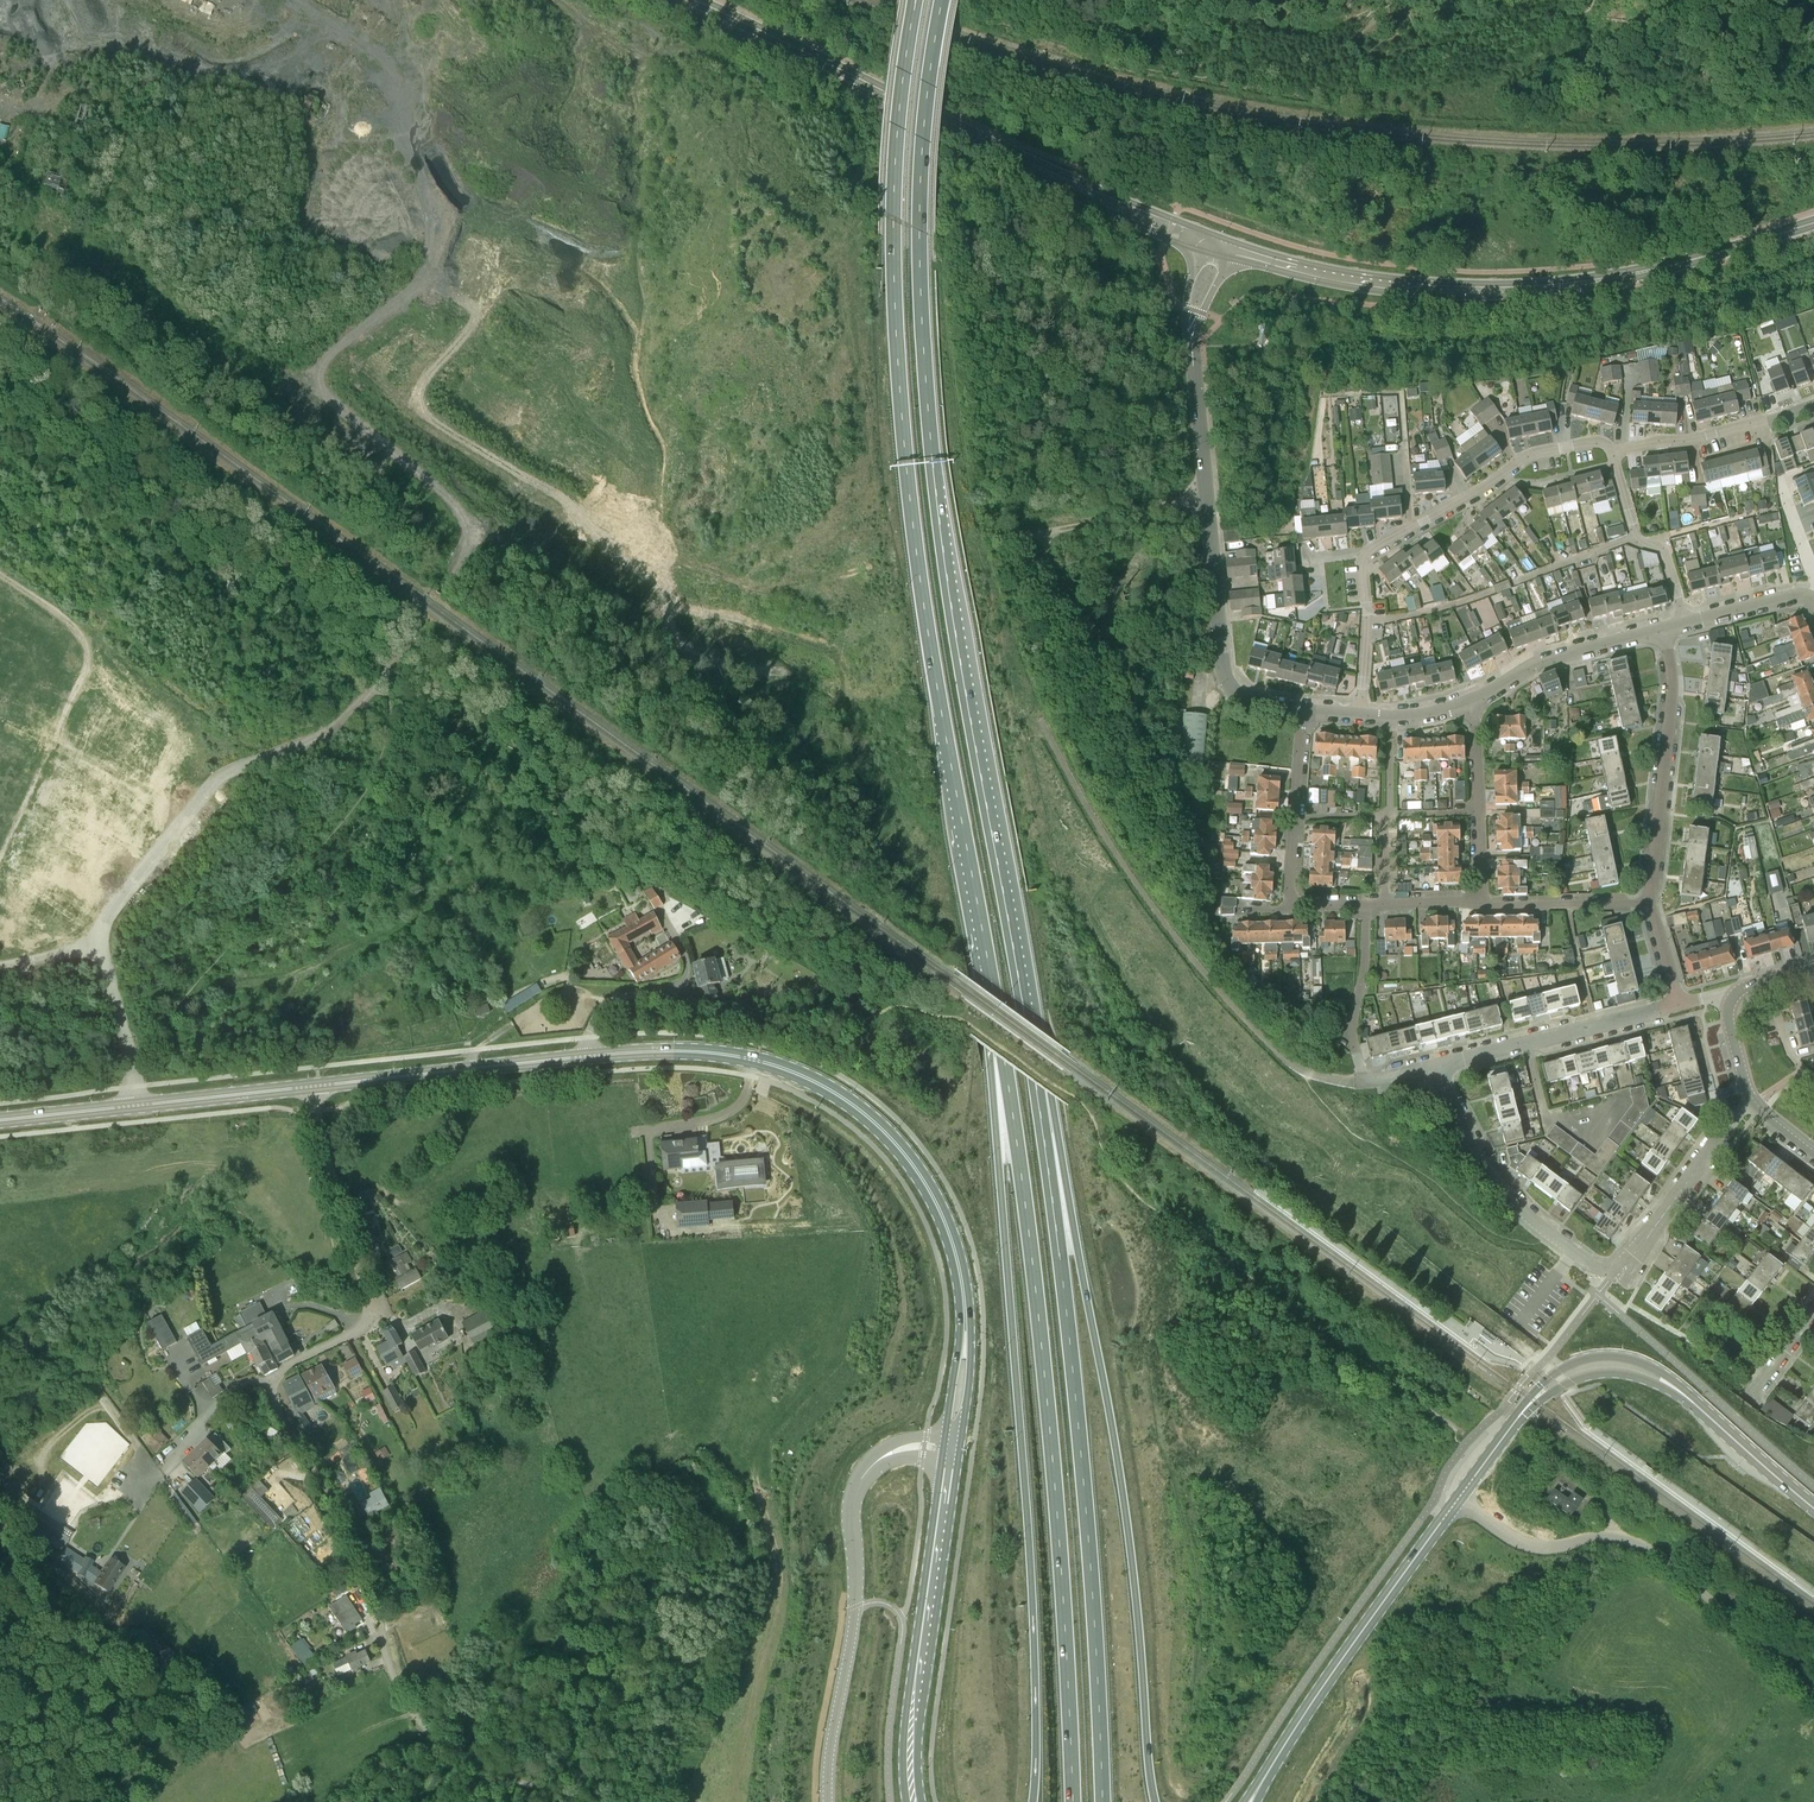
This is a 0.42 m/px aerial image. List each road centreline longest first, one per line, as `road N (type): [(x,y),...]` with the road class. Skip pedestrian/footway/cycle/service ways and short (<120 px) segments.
road 1 (trunk): [(1032,1056),(946,572),(928,403),(920,205),(942,0)]
road 2 (trunk): [(915,0),(894,244),(906,464),(1000,1029)]
road 3 (secondary): [(316,1086),(666,1051),(758,1061),(821,1084),(899,1146),(951,1238),(964,1307),(954,1437)]
road 4 (trunk): [(1000,1029),(1055,1494),(1072,1801)]
road 5 (trunk): [(1000,1029),(997,1163),(1026,1495),(1033,1801)]
road 6 (trunk): [(1155,1801),(1118,1462),(1032,1056)]
road 7 (trunk): [(1103,1801),(1079,1438),(1032,1056)]
road 8 (residential): [(398,1690),(363,1554),(269,1391),(275,1376),(357,1331),(371,1311),(317,1112)]
road 9 (unclassified): [(1813,1695),(1650,1549),(1605,1535),(1532,1546),(1459,1499)]
road 10 (residential): [(1303,712),(1248,703),(1223,671),(1194,355)]
road 11 (residential): [(1686,1181),(1612,1276),(1518,1207),(1466,1133),(1437,1067)]
road 12 (tertiary): [(1436,288),(1530,289),(1615,277),(1813,223)]
road 13 (primary): [(1260,1787),(1459,1499)]
road 14 (tertiary): [(1009,152),(696,0)]
road 15 (track): [(0,572),(73,626),(87,650),(0,858)]
road 16 (track): [(1264,1143),(1533,1356)]
road 17 (secondary): [(950,1463),(911,1728),(913,1801)]
road 18 (track): [(301,0),(382,45),(407,68),(413,101),(404,138),(455,237)]
road 19 (residential): [(1650,904),(1672,696),(1663,630)]
road 20 (residential): [(1366,553),(1533,454),(1596,442),(1611,450)]
road 21 (residential): [(1437,1067),(1363,1082),(1353,1030),(1365,903)]
road 22 (residential): [(1437,1067),(1679,1004)]
road 23 (tertiary): [(1221,238),(1009,152)]
road 24 (tertiary): [(1436,288),(1221,238)]
road 25 (tertiary): [(1009,152),(1073,195),(1202,251)]
road 26 (tertiary): [(1230,258),(1384,290),(1436,288)]
road 27 (primary): [(1683,1394),(1639,1360),(1592,1356),(1554,1373),(1515,1421)]
road 28 (unclassified): [(562,1801),(458,1756),(420,1724),(398,1690)]
road 29 (residential): [(1474,700),(1540,663),(1663,630)]
road 30 (residential): [(1480,902),(1474,700)]
road 31 (residential): [(1685,625),(1666,557),(1635,537),(1611,450)]
road 32 (residential): [(1304,904),(1290,883),(1303,712)]
road 33 (unclassified): [(854,1610),(828,1801)]
road 34 (primary): [(1515,1421),(1567,1383),(1599,1373),(1643,1378),(1683,1394)]
road 35 (secondary): [(135,1106),(316,1086)]
road 36 (primary): [(1813,1508),(1683,1394)]
road 37 (residential): [(1650,904),(1480,902)]
road 38 (residential): [(1360,716),(1366,553)]
road 39 (residential): [(1611,450),(1767,421)]
road 40 (residential): [(874,1464),(852,1504),(854,1610)]
road 41 (secondary): [(0,1121),(135,1106)]
road 42 (residential): [(1685,625),(1802,595)]

